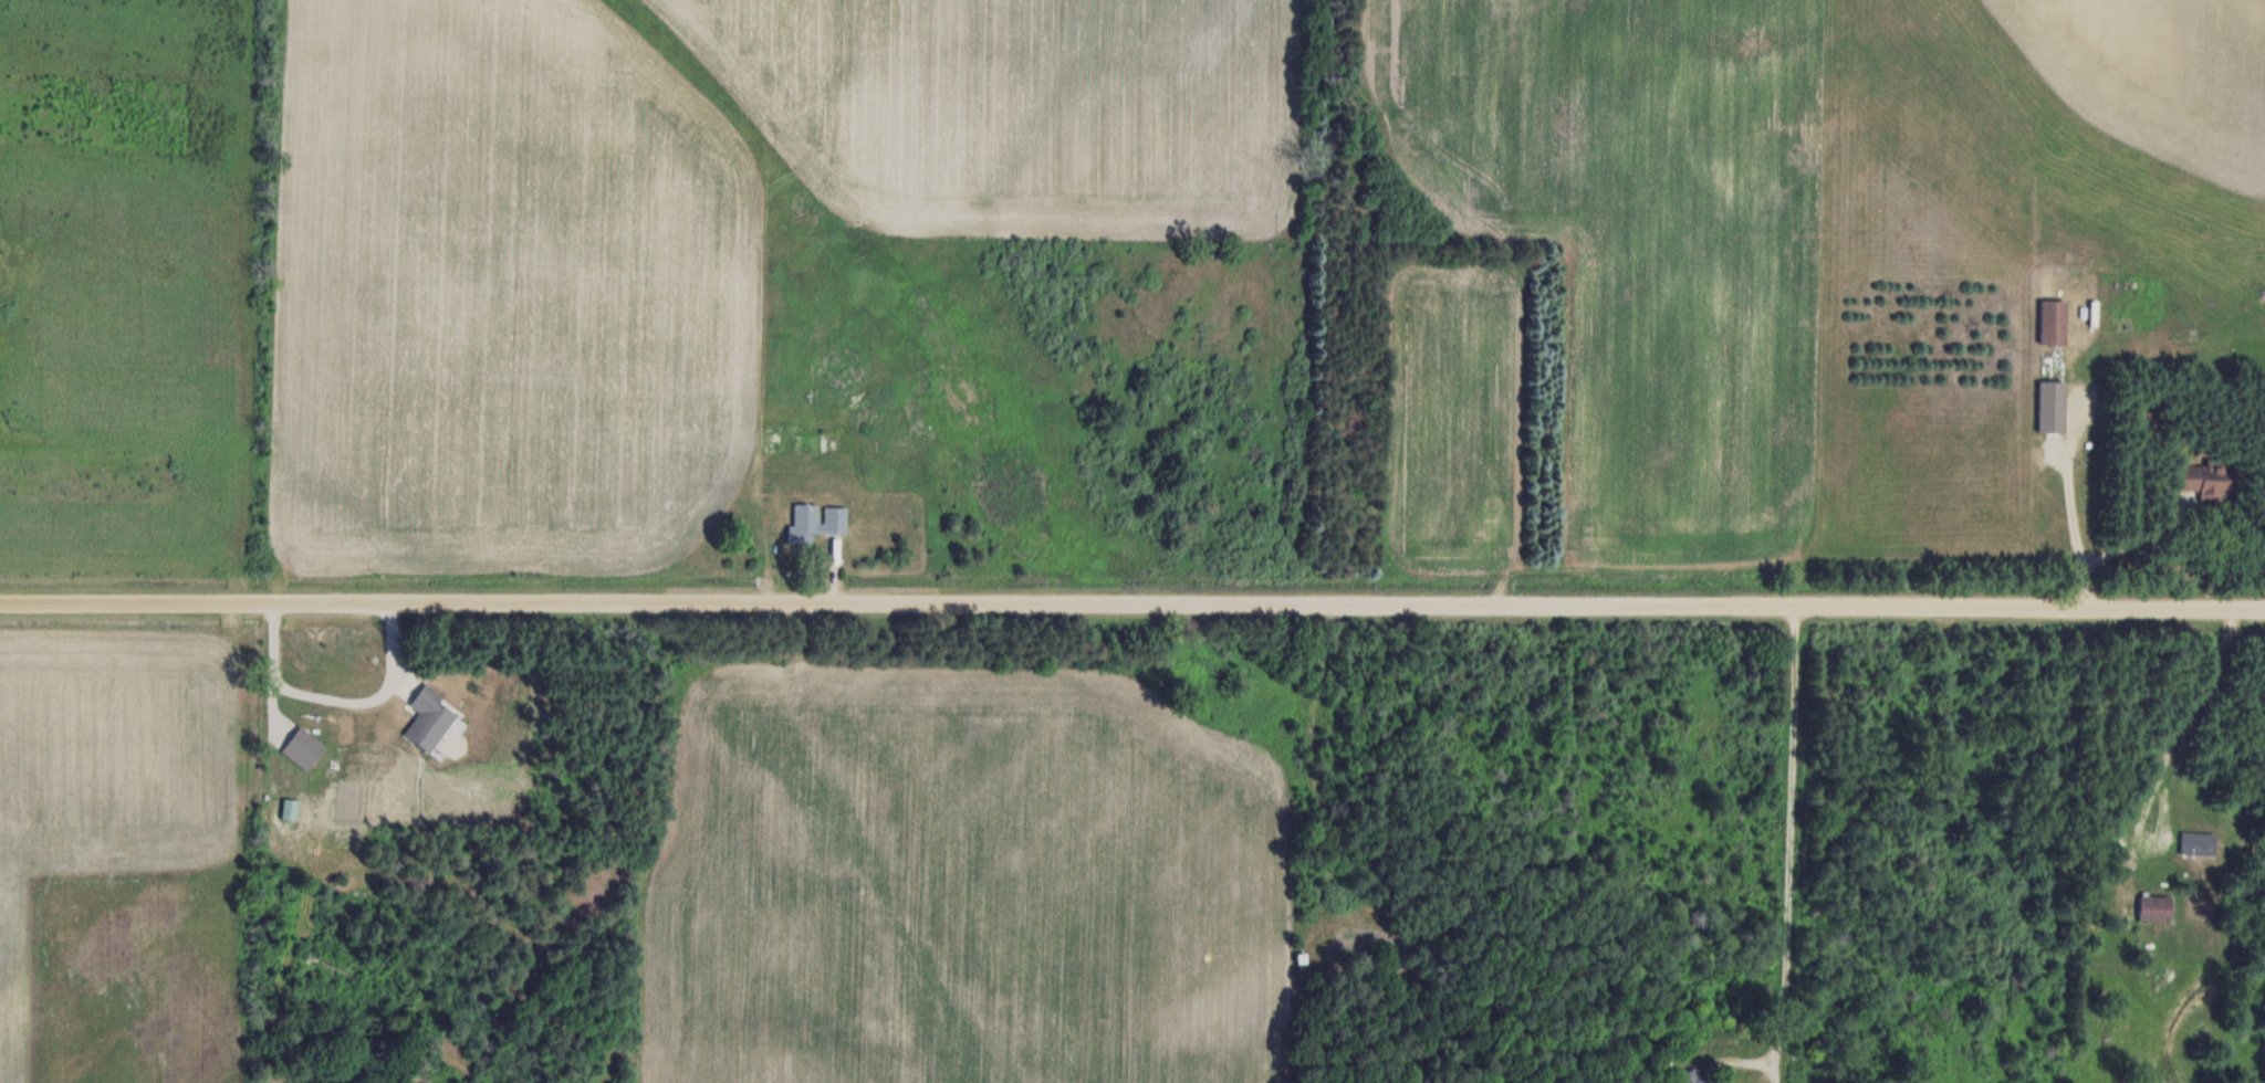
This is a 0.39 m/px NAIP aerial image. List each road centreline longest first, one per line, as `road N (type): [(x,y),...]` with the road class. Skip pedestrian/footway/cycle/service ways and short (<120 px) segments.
road 1 (residential): [(2264,608),(0,604)]

